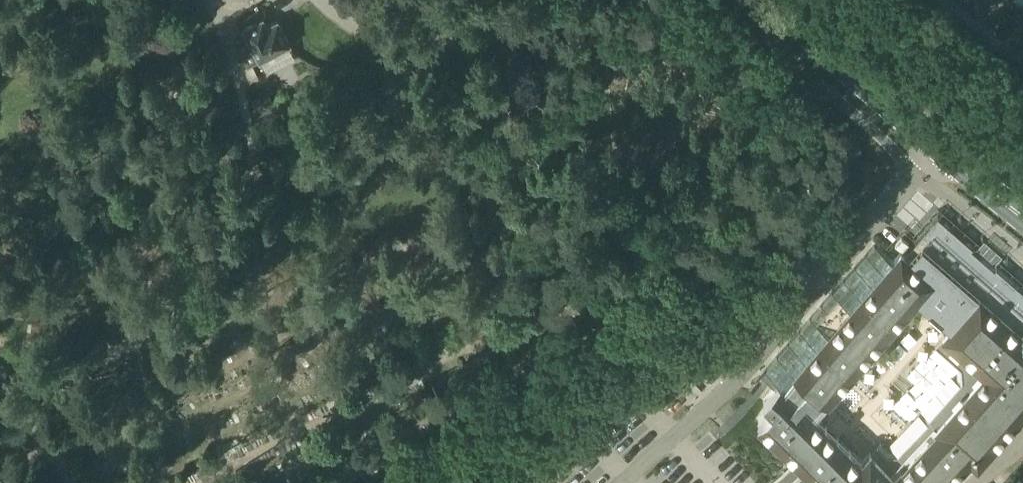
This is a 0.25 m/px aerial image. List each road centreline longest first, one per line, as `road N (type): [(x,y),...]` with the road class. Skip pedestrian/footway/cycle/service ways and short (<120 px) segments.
road 1 (primary): [(1022,219),(934,150),(771,0)]

